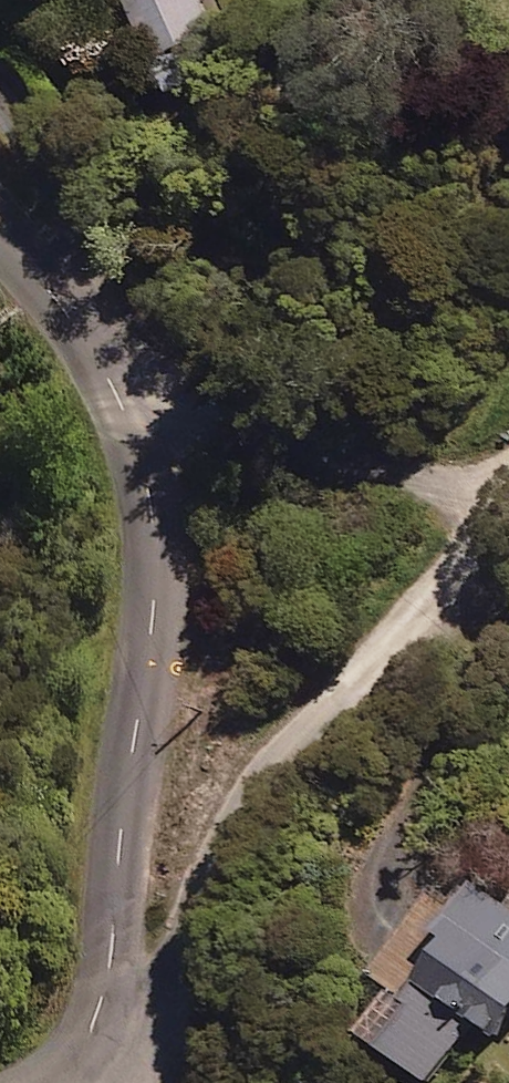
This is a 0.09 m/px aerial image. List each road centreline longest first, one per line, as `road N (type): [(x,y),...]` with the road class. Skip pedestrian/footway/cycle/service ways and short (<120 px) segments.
road 1 (unclassified): [(104,1013),(158,987),(185,948),(217,844),(252,790),(441,605),(508,501)]
road 2 (unclassified): [(104,1013),(124,789),(149,653),(156,531),(149,476),(106,364)]
road 3 (unclassified): [(106,364),(199,407),(346,459),(508,486)]
road 4 (unclassified): [(106,364),(0,235)]

